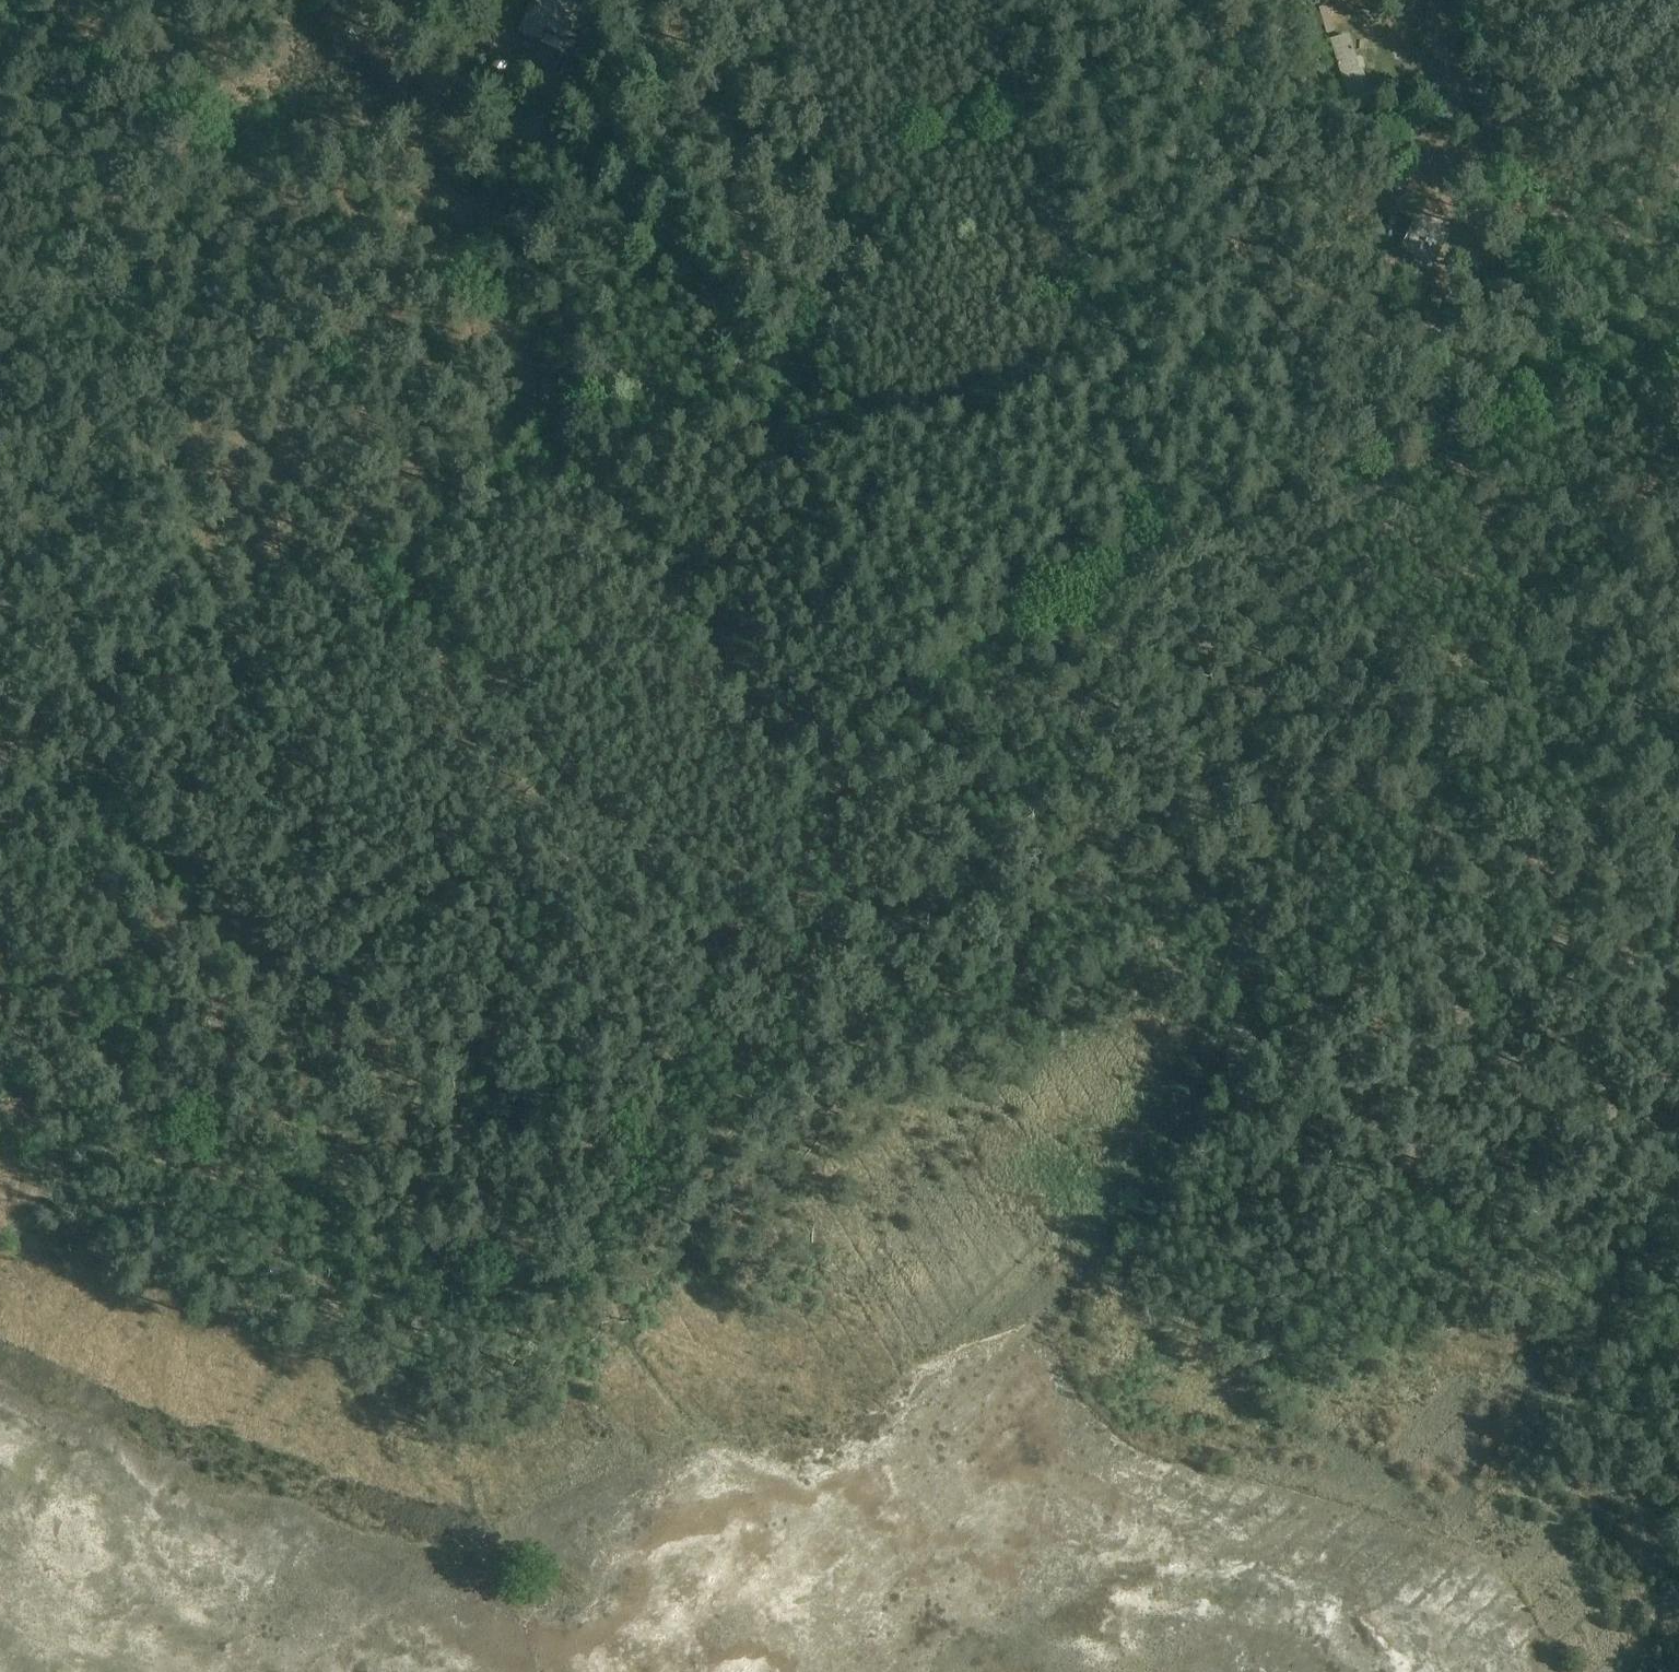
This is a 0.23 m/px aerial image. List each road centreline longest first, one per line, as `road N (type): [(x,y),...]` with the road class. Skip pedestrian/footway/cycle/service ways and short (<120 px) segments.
road 1 (track): [(742,375),(895,238),(966,123),(1199,37),(1213,0)]

